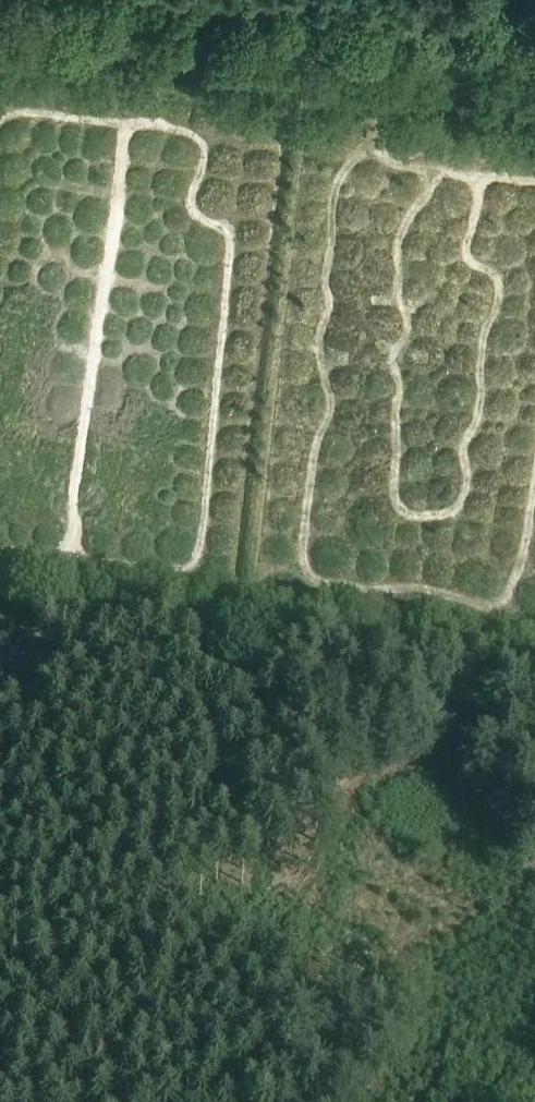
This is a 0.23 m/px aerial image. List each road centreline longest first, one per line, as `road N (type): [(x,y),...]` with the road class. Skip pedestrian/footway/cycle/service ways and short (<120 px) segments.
road 1 (track): [(0,611),(534,693)]
road 2 (track): [(0,21),(534,100)]

